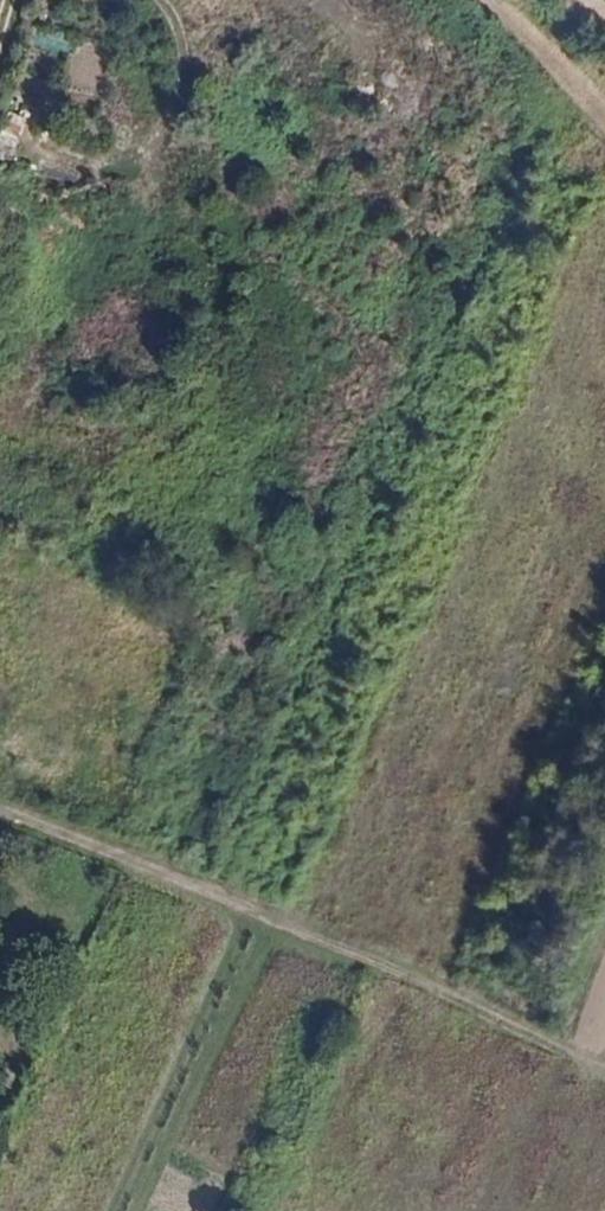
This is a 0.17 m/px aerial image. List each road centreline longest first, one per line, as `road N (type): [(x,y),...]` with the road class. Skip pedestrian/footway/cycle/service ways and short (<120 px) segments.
road 1 (track): [(0,818),(158,873),(604,1078)]
road 2 (track): [(492,0),(604,110)]

